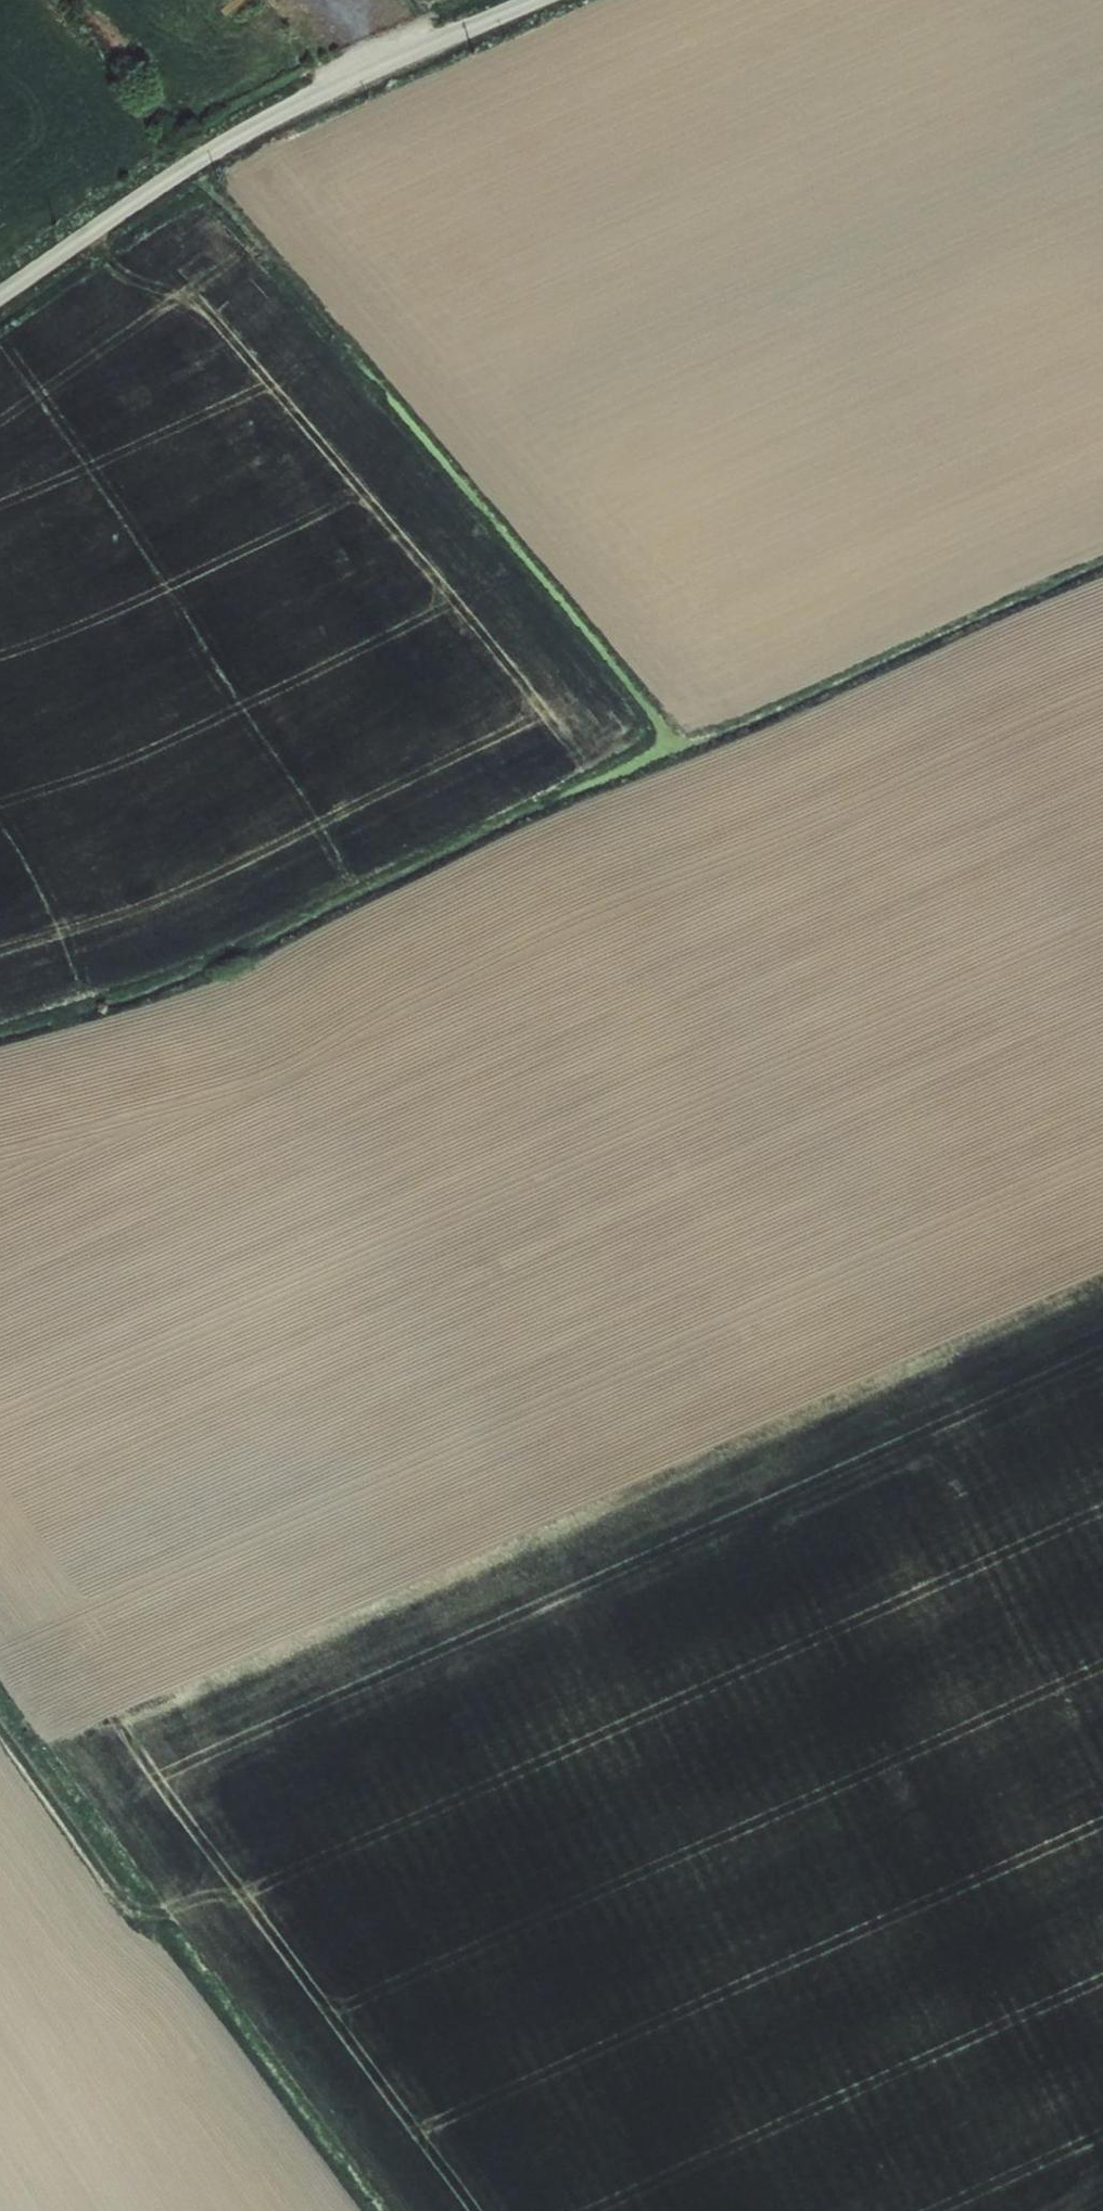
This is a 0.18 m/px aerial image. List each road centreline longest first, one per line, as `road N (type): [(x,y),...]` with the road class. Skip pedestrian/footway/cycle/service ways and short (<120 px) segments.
road 1 (track): [(0,1705),(371,2210)]
road 2 (unclassified): [(535,0),(218,147),(0,295)]

